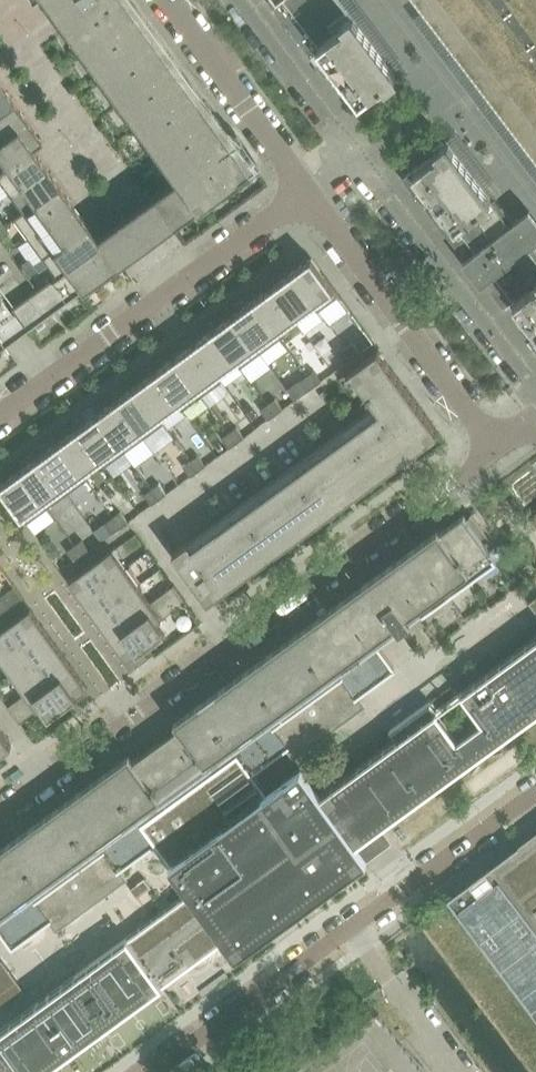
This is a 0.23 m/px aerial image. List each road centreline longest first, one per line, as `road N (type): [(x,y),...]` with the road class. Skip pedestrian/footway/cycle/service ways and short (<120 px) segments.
road 1 (residential): [(497,449),(0,812)]
road 2 (residential): [(149,1071),(535,791)]
road 3 (residential): [(0,414),(304,191)]
road 4 (residential): [(304,191),(497,449)]
road 5 (residential): [(164,0),(304,191)]

